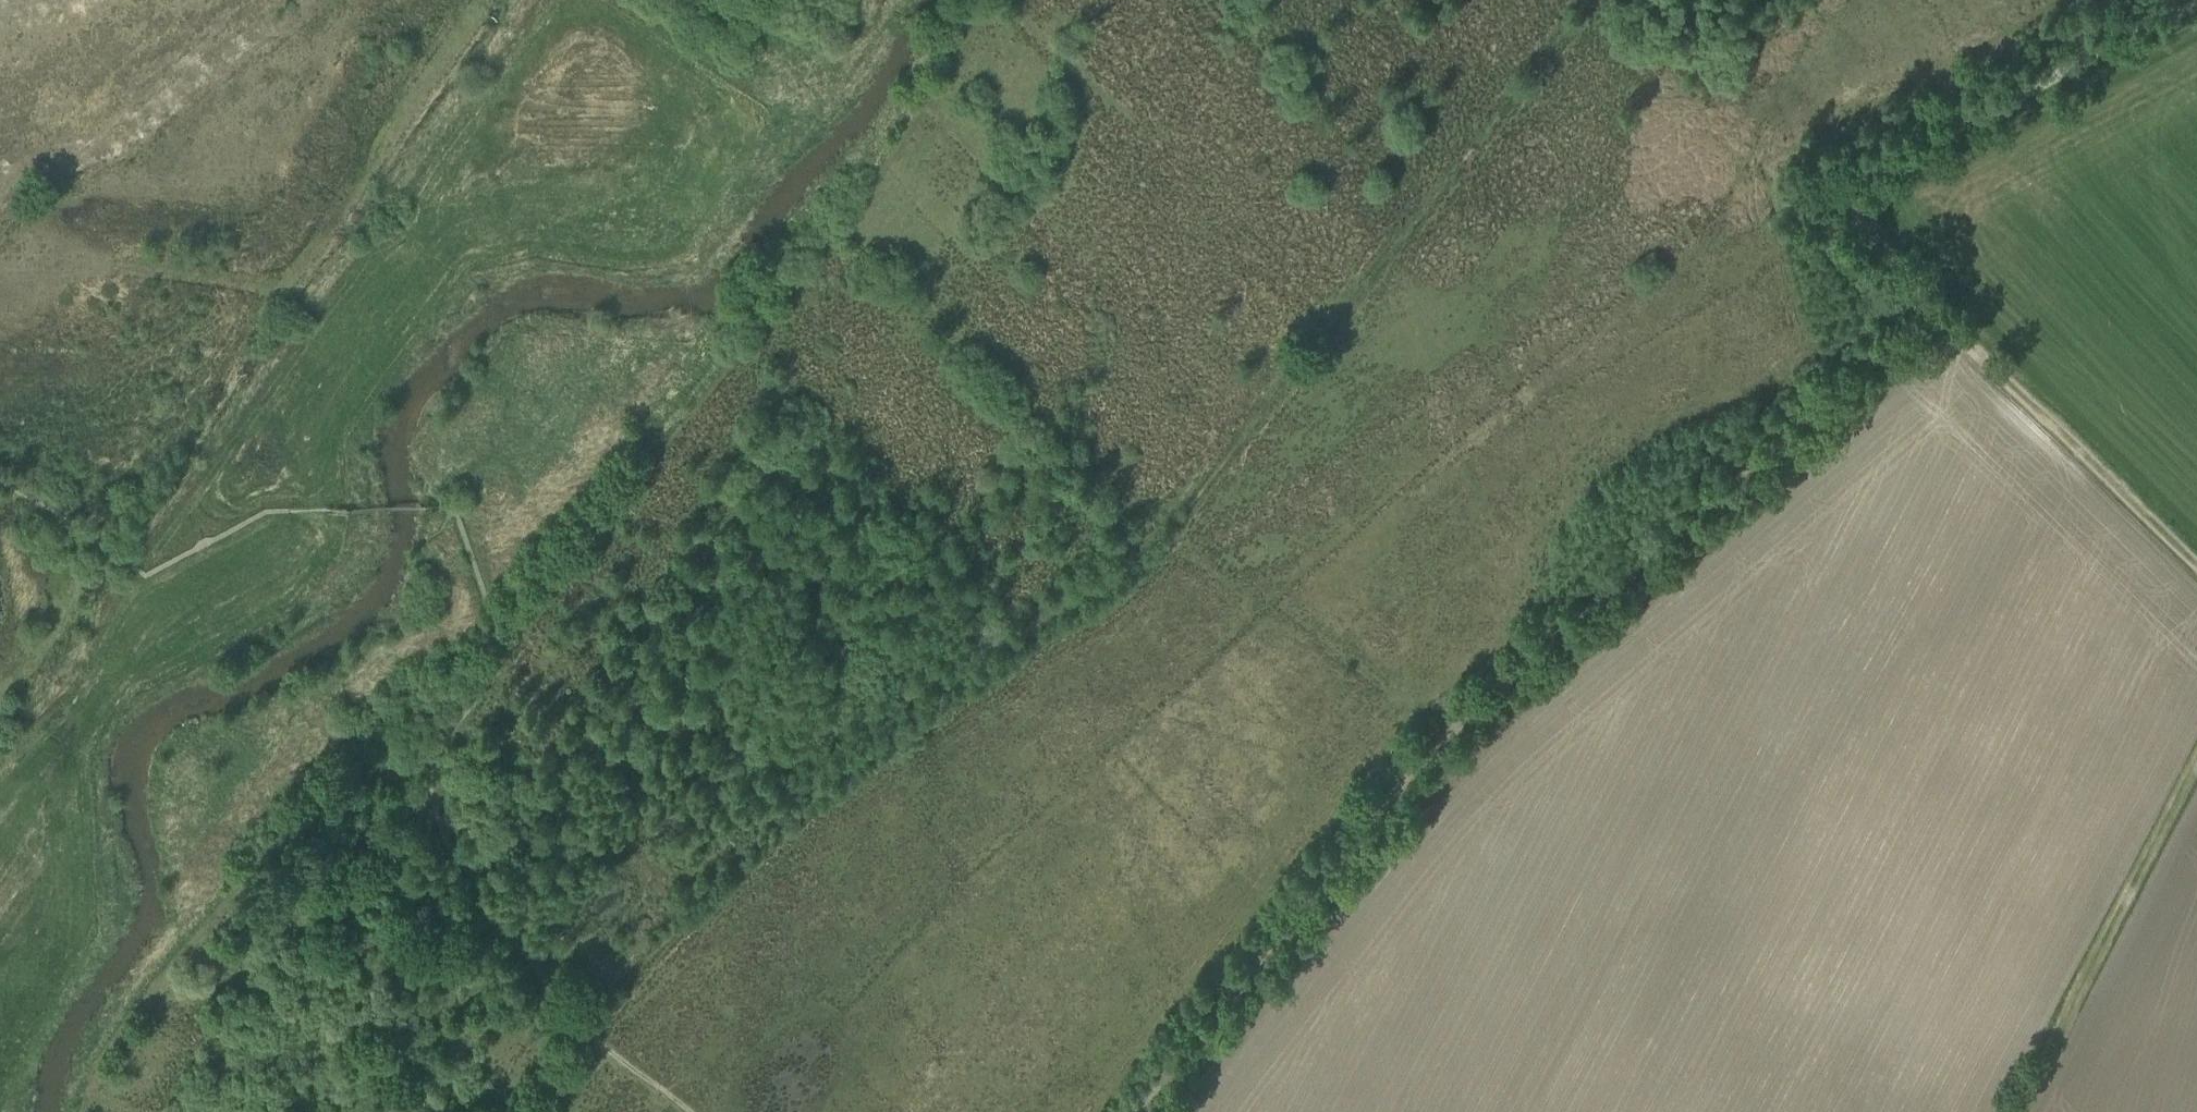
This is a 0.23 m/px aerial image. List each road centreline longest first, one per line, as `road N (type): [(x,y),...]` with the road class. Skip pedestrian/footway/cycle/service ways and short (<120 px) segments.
road 1 (track): [(1140,1111),(1461,724),(1929,310)]
road 2 (track): [(1929,310),(1863,214),(1866,182),(2196,1)]
road 3 (track): [(2196,756),(2018,1111)]
road 4 (track): [(1929,310),(2196,570)]

